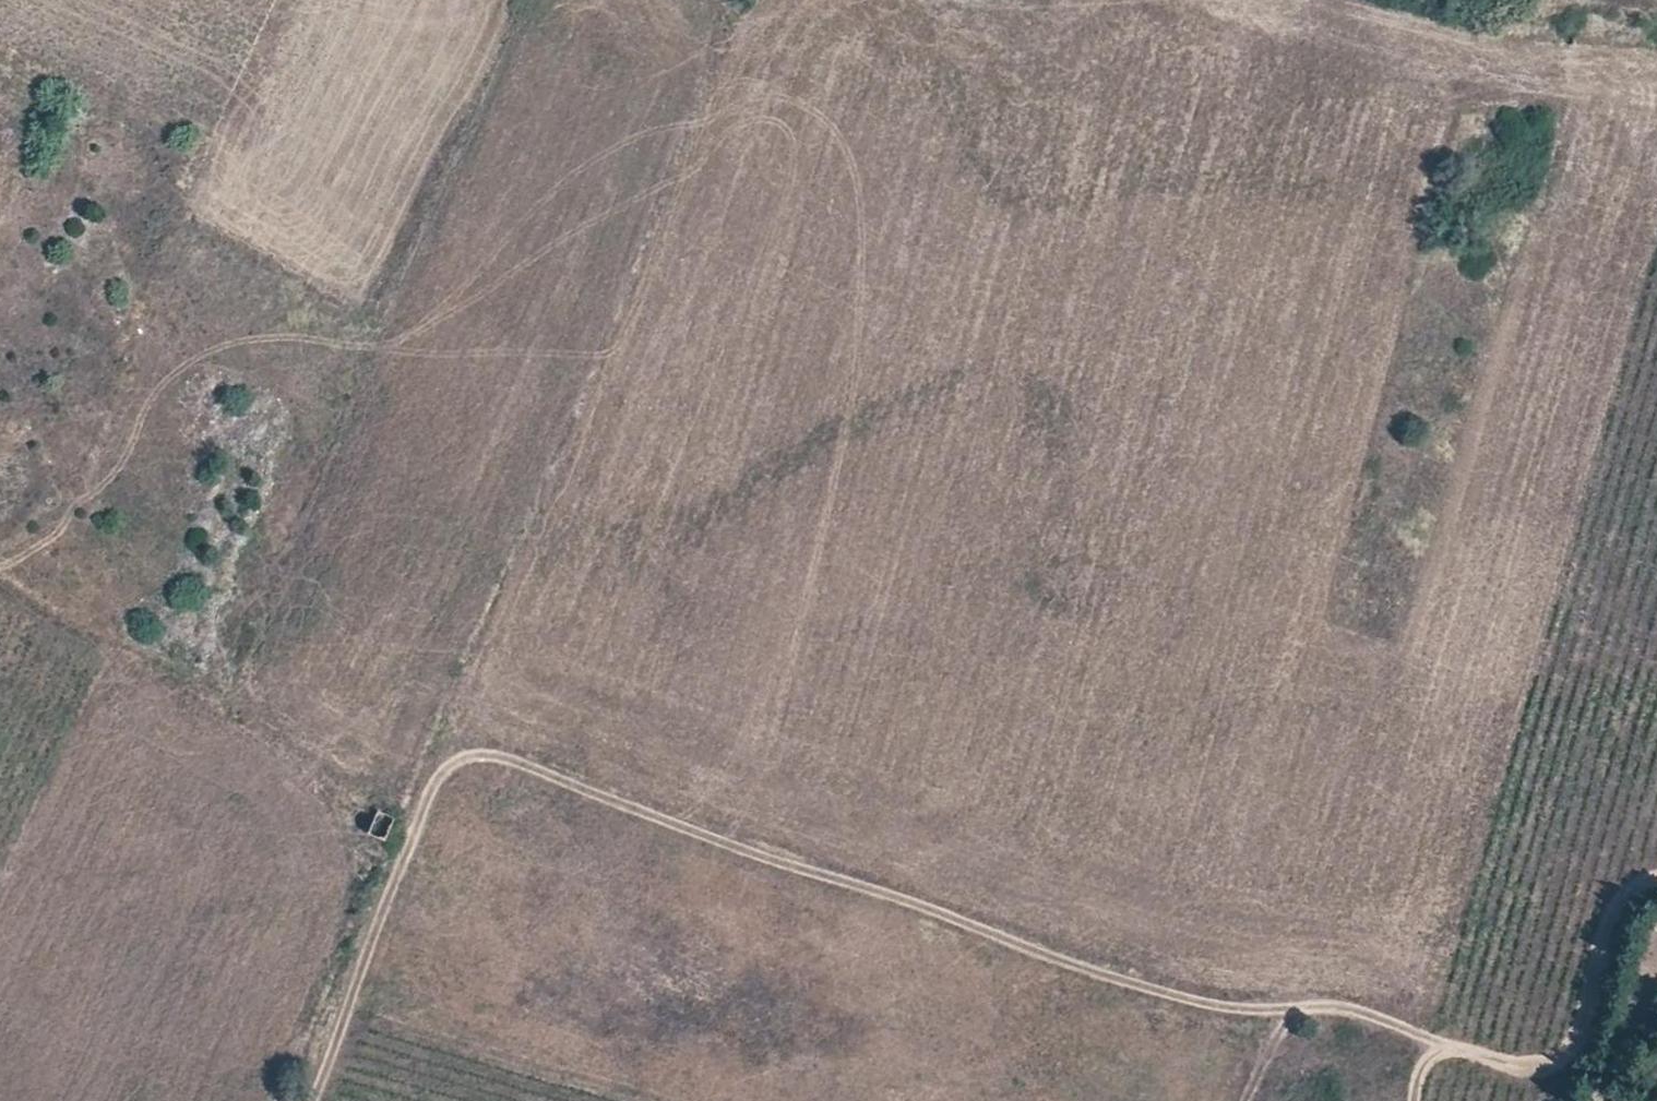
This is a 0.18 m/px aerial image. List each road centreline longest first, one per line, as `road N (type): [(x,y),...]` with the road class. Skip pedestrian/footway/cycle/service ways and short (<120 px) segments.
road 1 (track): [(312,1100),(428,788),(458,757),(494,754),(750,852),(1177,996),(1250,1009),(1338,1004),(1571,1084),(1637,884),(1656,878)]
road 2 (track): [(0,50),(210,133),(175,235),(579,406)]

